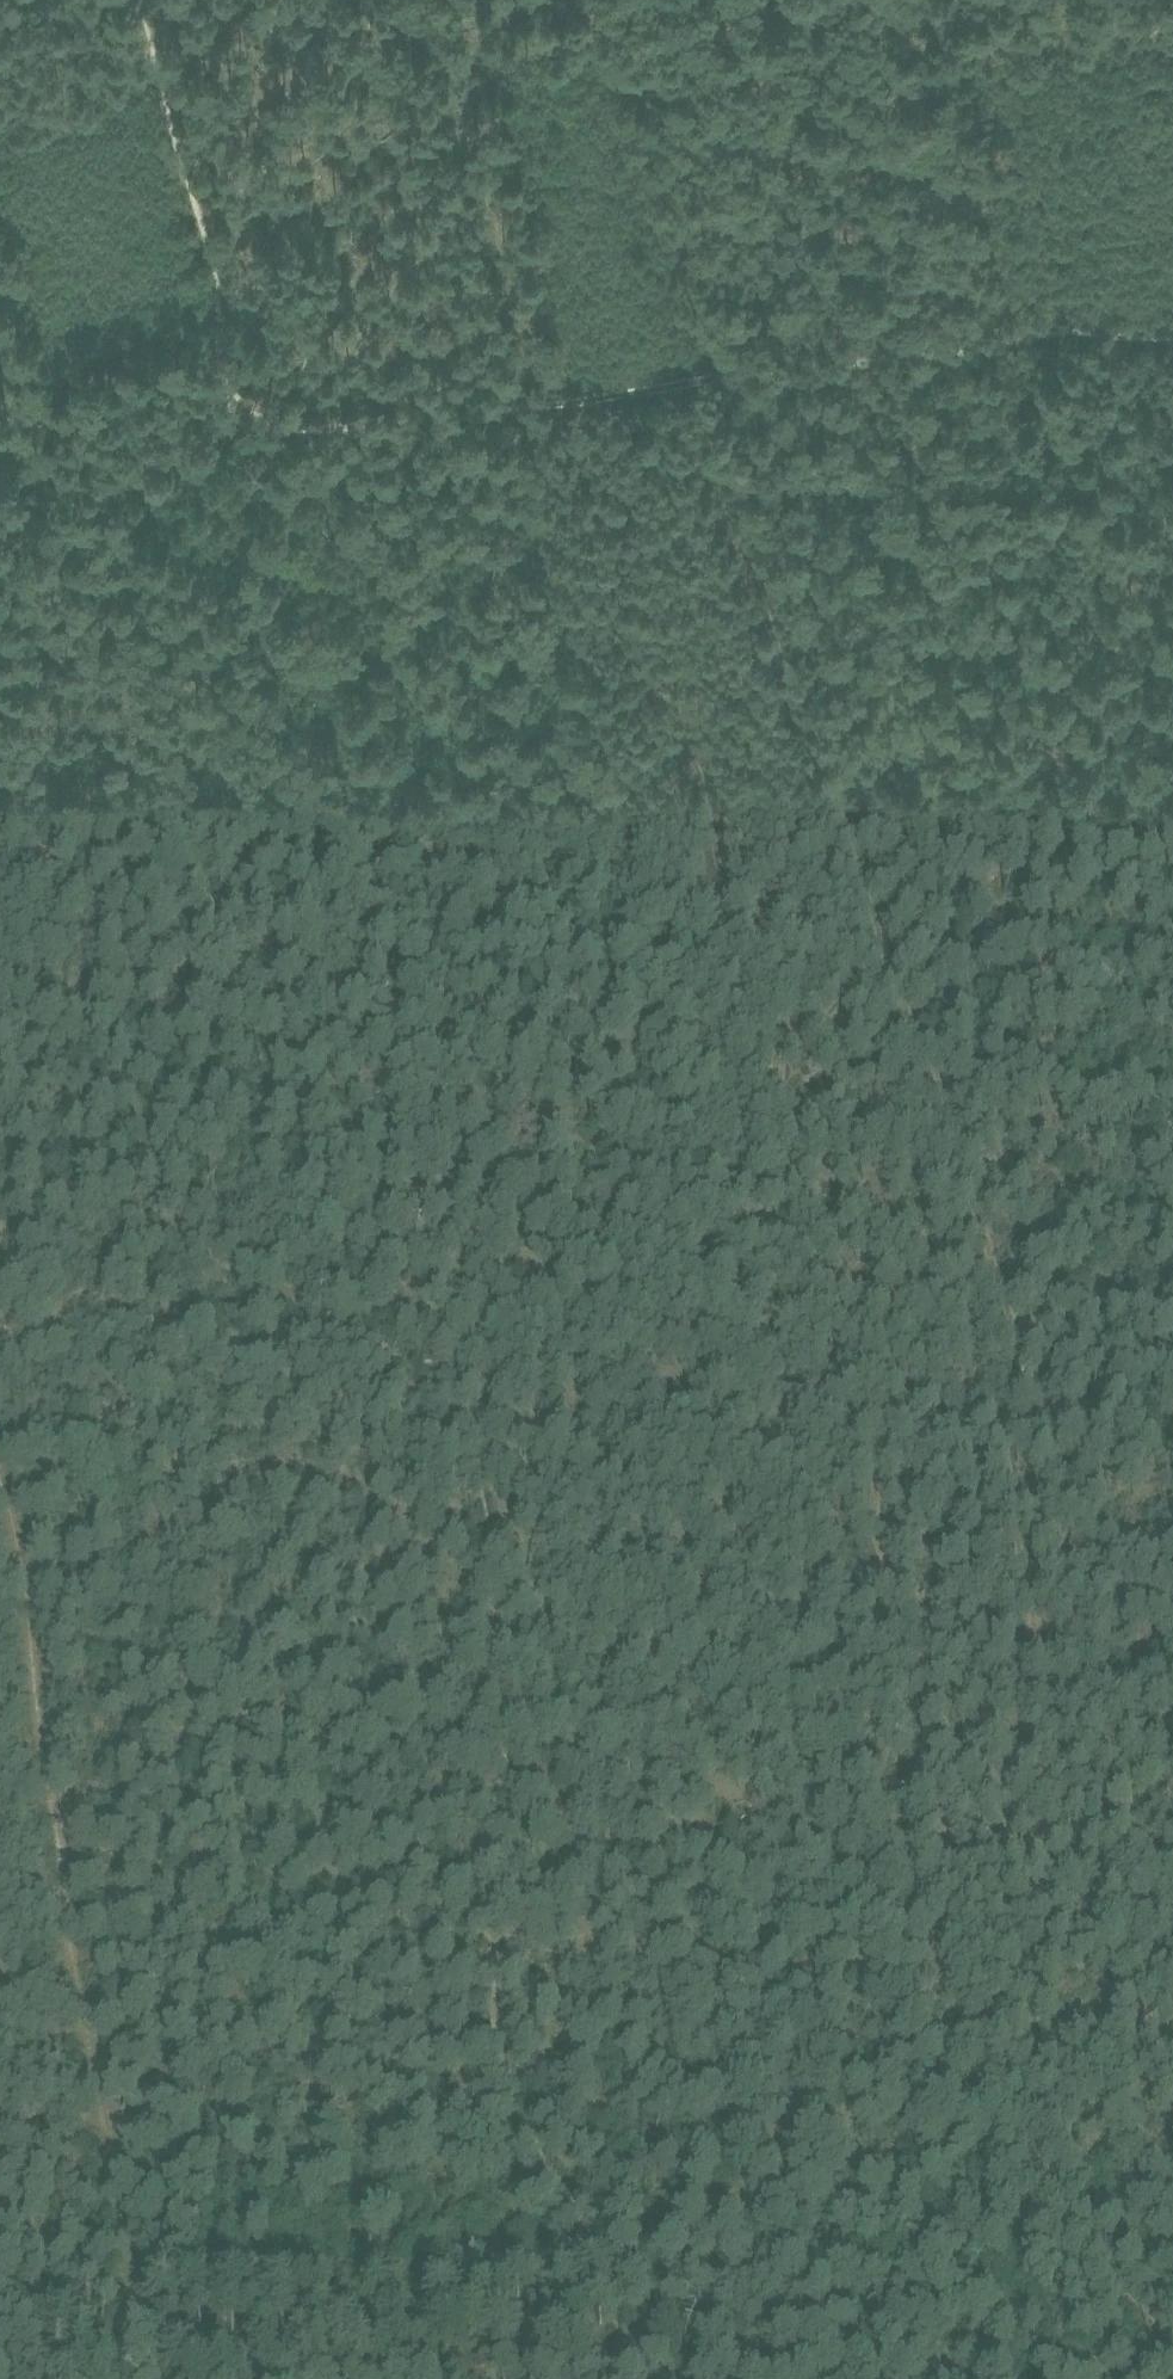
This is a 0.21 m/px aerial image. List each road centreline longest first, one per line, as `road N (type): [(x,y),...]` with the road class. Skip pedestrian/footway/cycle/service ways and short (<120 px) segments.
road 1 (track): [(0,1489),(114,2153),(143,2248),(158,2378)]
road 2 (track): [(1172,325),(296,434)]
road 3 (track): [(296,434),(0,464)]

